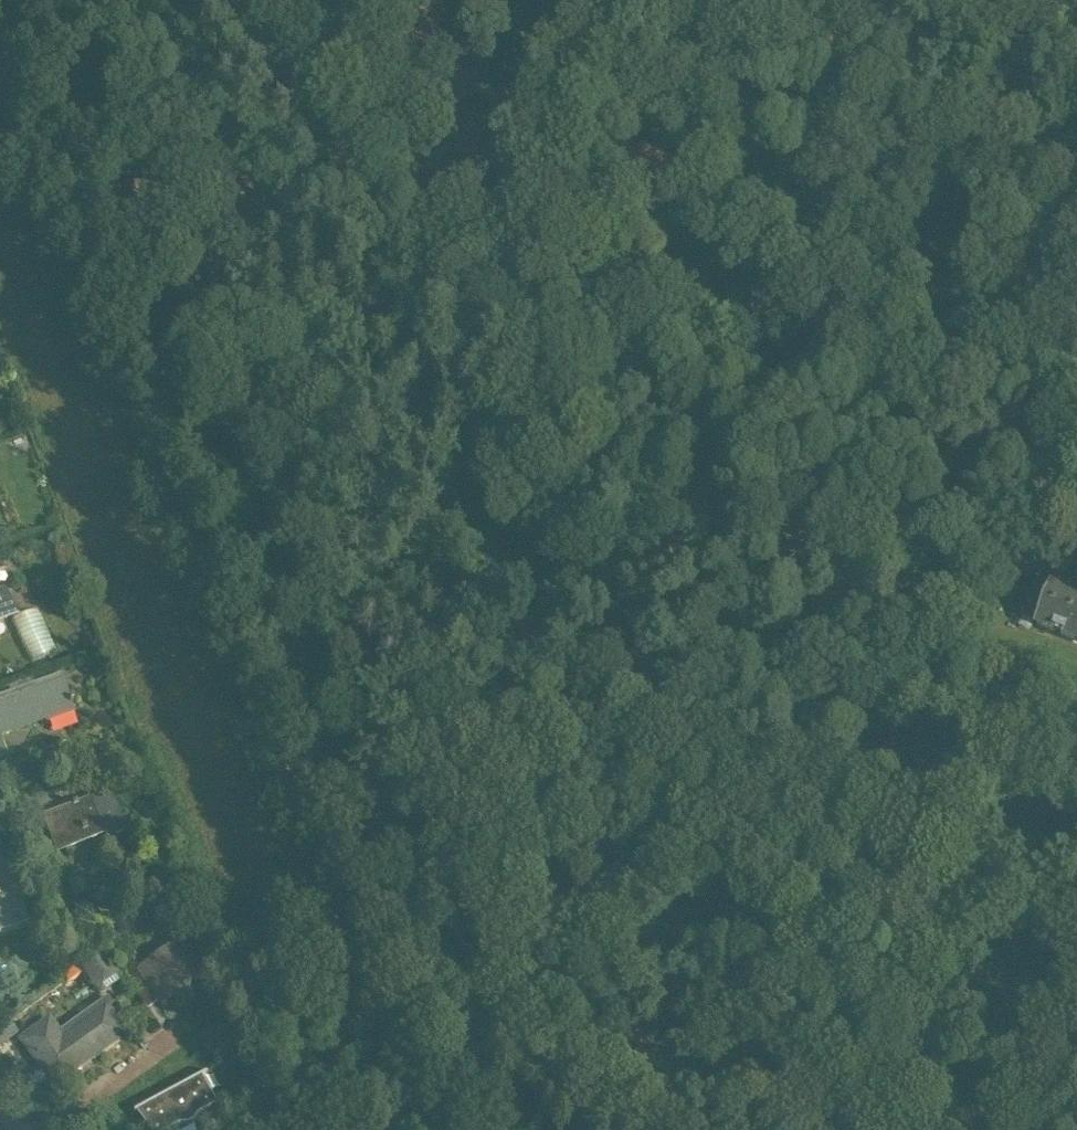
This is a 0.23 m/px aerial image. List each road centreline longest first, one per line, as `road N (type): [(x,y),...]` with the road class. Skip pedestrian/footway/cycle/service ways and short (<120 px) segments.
road 1 (track): [(0,30),(373,990)]
road 2 (track): [(148,0),(194,87),(284,197),(432,327),(501,357),(600,383),(726,391)]
road 3 (track): [(1076,907),(451,992)]
road 4 (track): [(432,327),(414,352),(439,597),(426,900)]
road 5 (track): [(432,327),(638,239),(726,391)]
road 6 (track): [(726,391),(973,416),(1076,459)]
road 7 (track): [(426,900),(389,976),(362,1005),(286,1129)]
road 8 (track): [(638,239),(629,101),(665,0)]
road 9 (track): [(61,195),(112,182),(190,195),(255,188),(284,197)]
road 10 (track): [(451,992),(593,1129)]
road 11 (residential): [(22,1129),(180,1024)]
road 12 (track): [(94,185),(141,116),(166,41)]
road 13 (track): [(948,0),(1002,44),(1076,67)]

